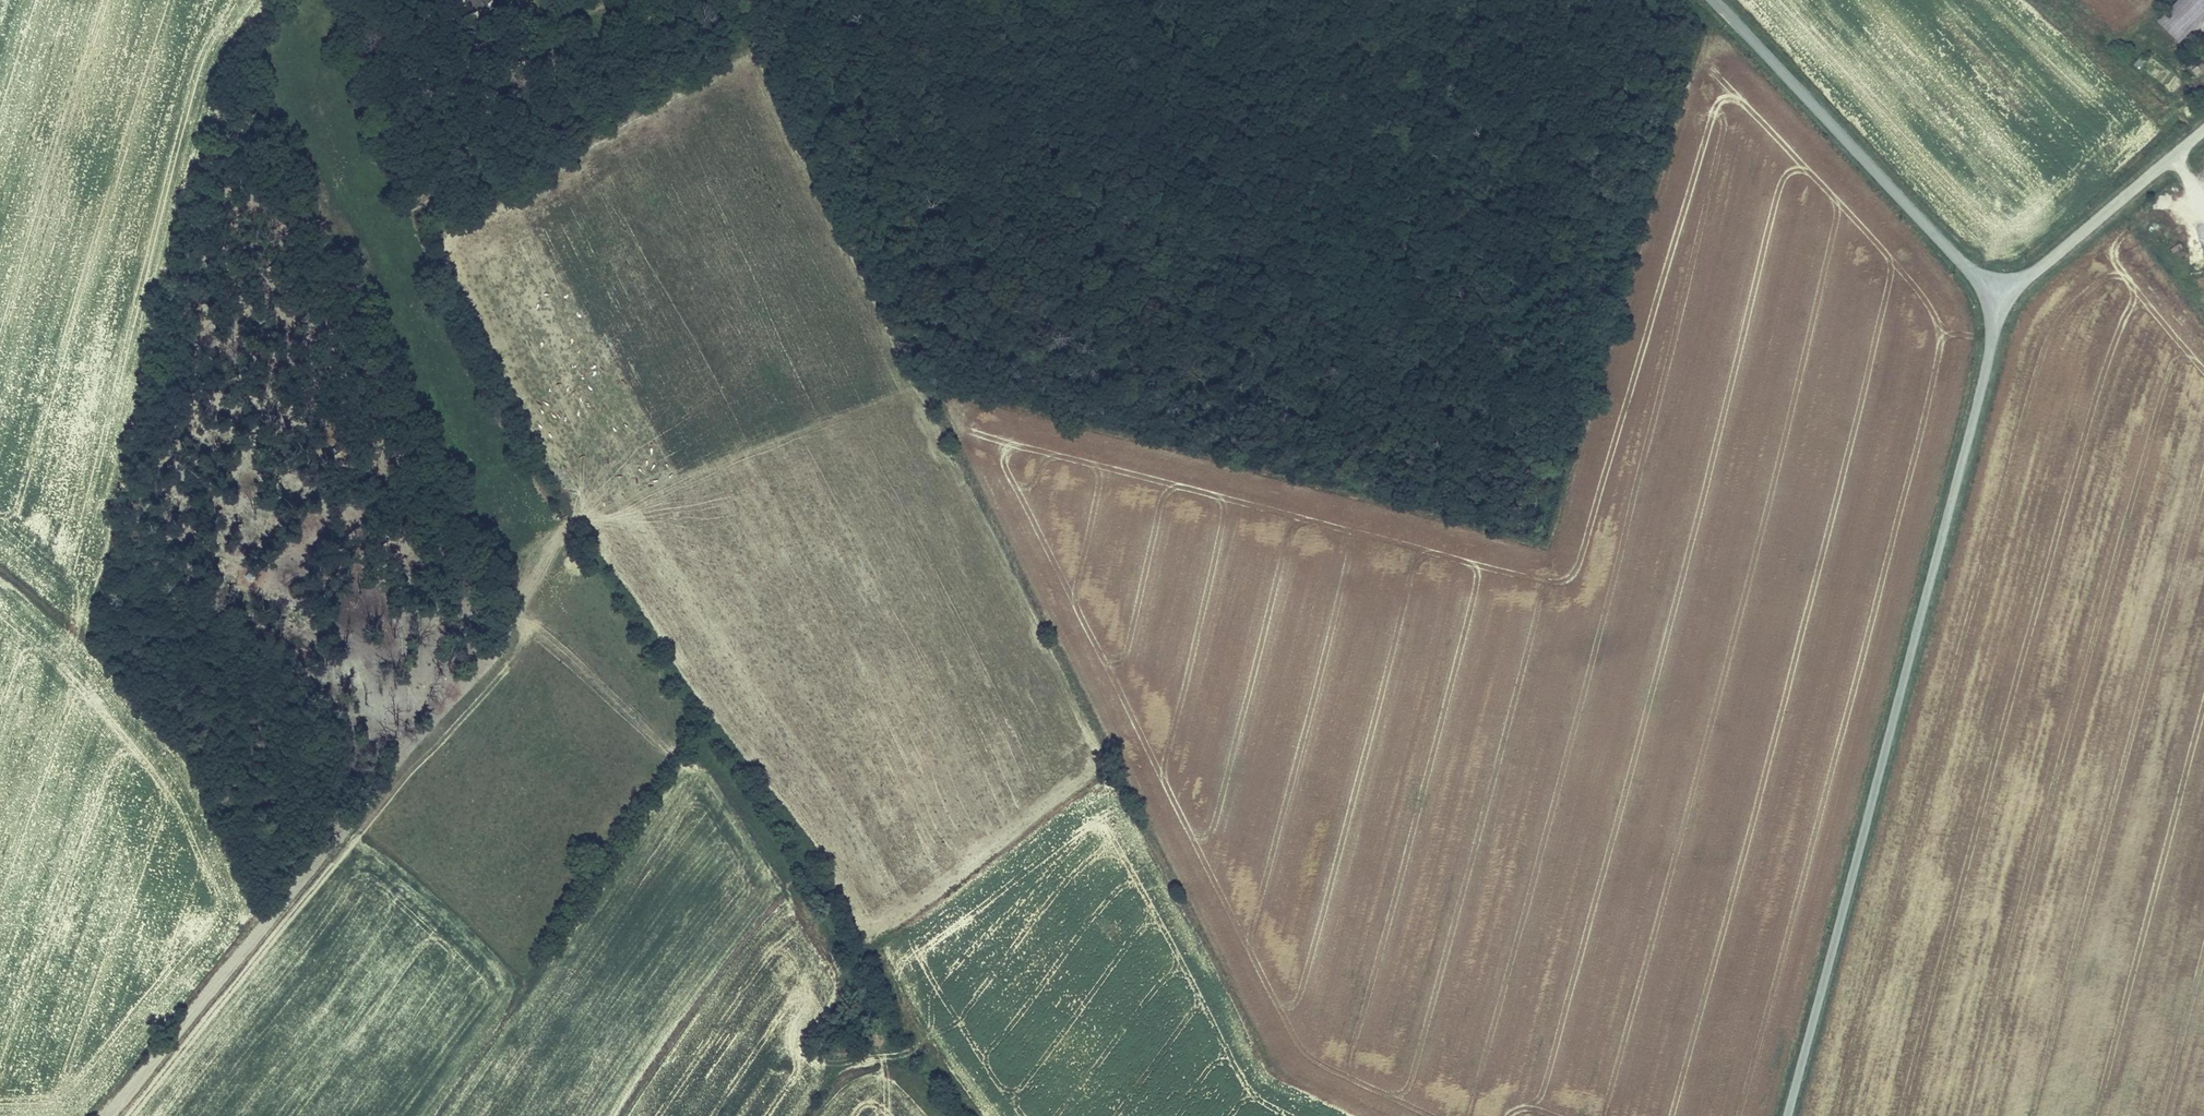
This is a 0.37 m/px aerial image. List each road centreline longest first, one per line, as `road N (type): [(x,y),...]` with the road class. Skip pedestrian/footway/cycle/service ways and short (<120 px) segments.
road 1 (tertiary): [(1788,1115),(1980,398),(1994,295)]
road 2 (track): [(561,530),(110,1115)]
road 3 (tertiary): [(1994,295),(1714,0)]
road 4 (tertiary): [(2203,129),(2051,259),(1994,295)]

